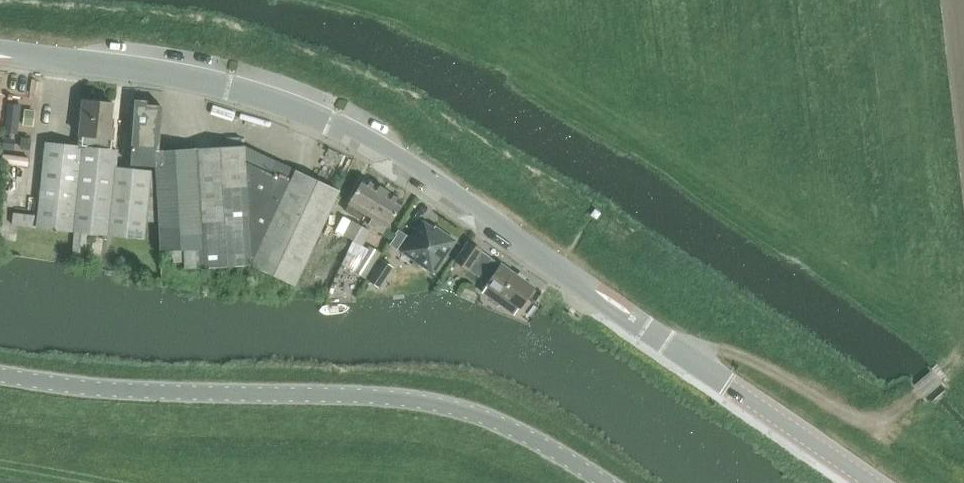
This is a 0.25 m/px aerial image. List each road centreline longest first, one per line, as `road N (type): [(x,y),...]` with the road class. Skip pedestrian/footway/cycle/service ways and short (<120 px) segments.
road 1 (tertiary): [(871,482),(405,169),(303,113),(178,77),(0,55)]
road 2 (tertiary): [(606,482),(545,442),(472,410),(384,397),(105,391),(0,376)]
road 3 (track): [(961,334),(944,370),(879,420),(842,412),(720,347),(671,348)]

